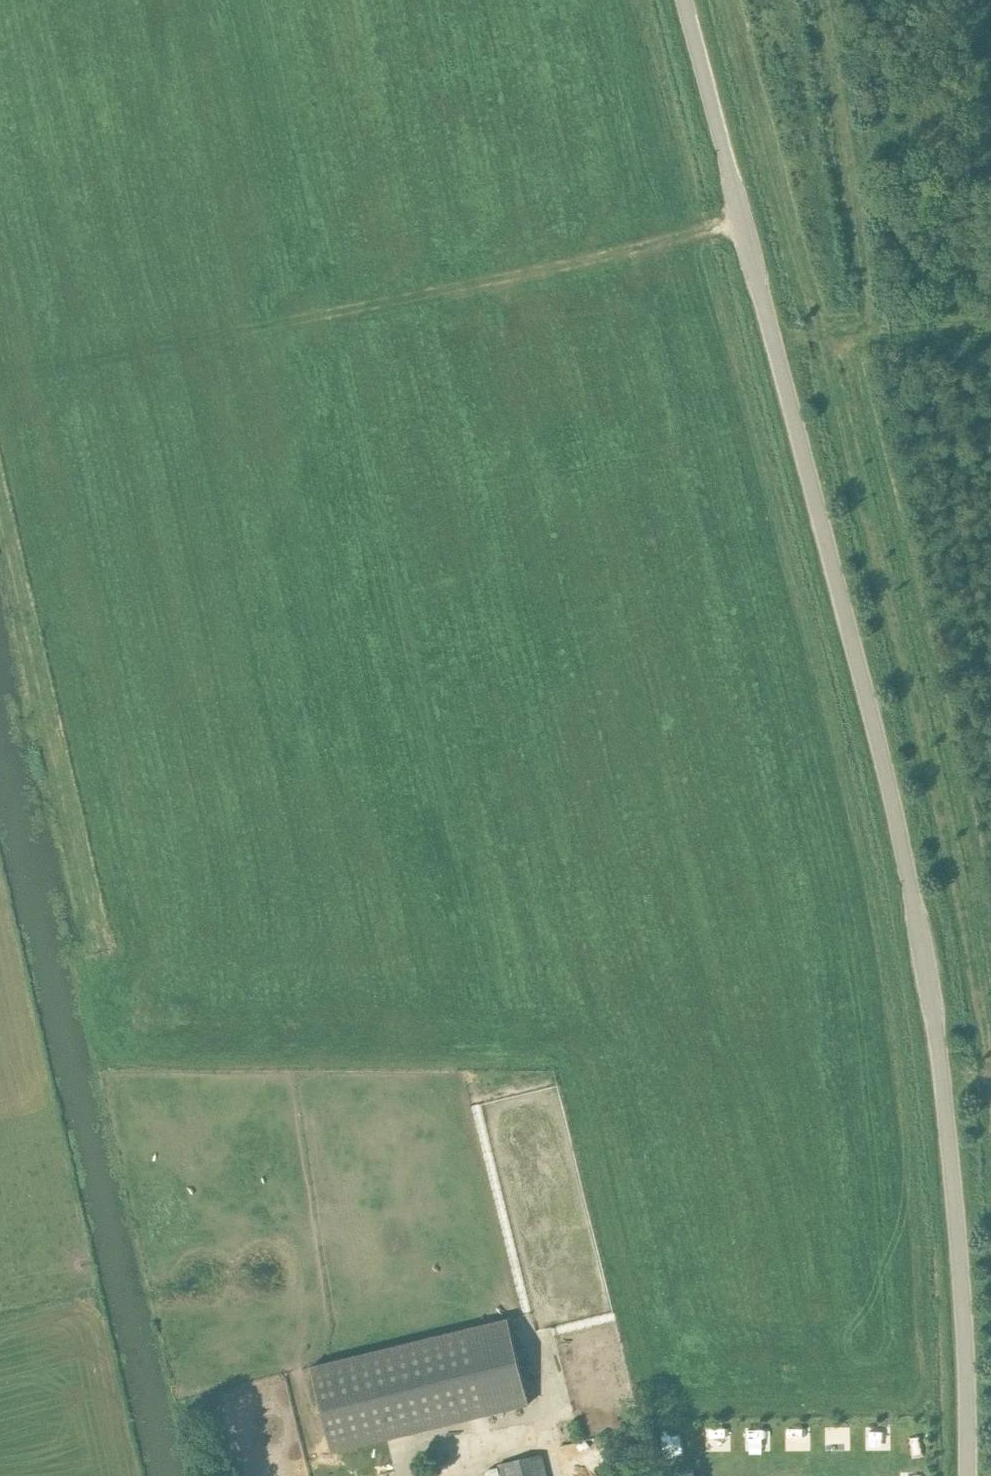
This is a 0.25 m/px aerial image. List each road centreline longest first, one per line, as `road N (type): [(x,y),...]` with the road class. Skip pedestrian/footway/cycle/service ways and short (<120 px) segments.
road 1 (unclassified): [(966,1475),(968,1315),(956,1141),(923,936),(853,633),(687,0)]

